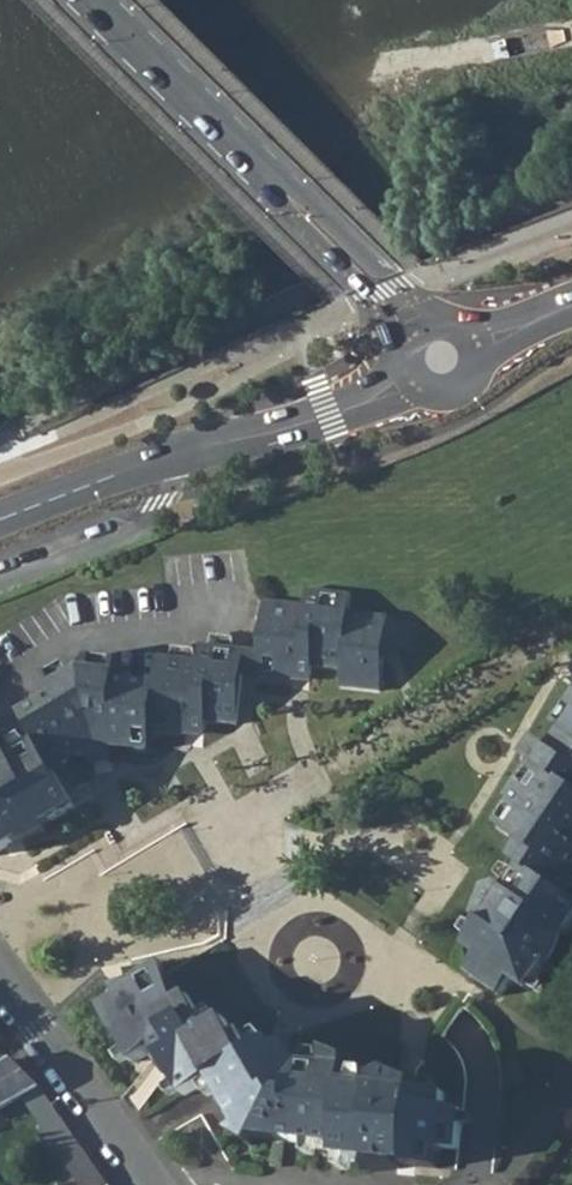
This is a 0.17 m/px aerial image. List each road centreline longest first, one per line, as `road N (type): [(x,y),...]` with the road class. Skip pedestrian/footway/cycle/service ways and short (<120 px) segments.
road 1 (tertiary): [(91,0),(400,315)]
road 2 (secondary): [(0,516),(369,382)]
road 3 (residential): [(0,980),(155,1184)]
road 4 (secondary): [(369,382),(399,409),(435,407),(473,389),(487,366),(488,339)]

